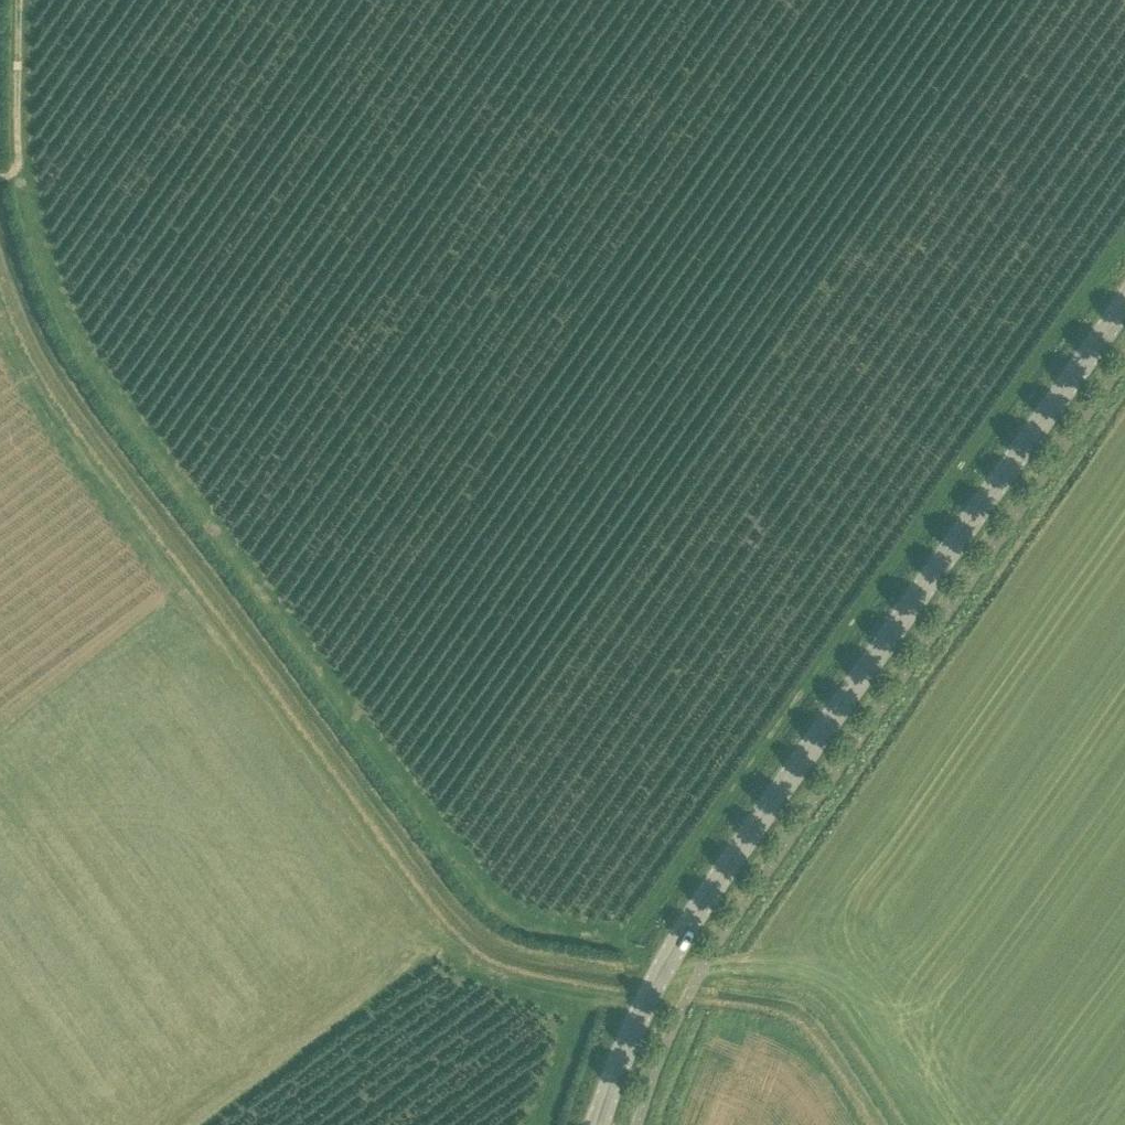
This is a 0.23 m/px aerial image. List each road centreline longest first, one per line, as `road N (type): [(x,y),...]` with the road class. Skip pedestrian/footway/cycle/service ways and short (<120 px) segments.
road 1 (tertiary): [(601,1124),(638,1021),(714,889),(1124,298)]

